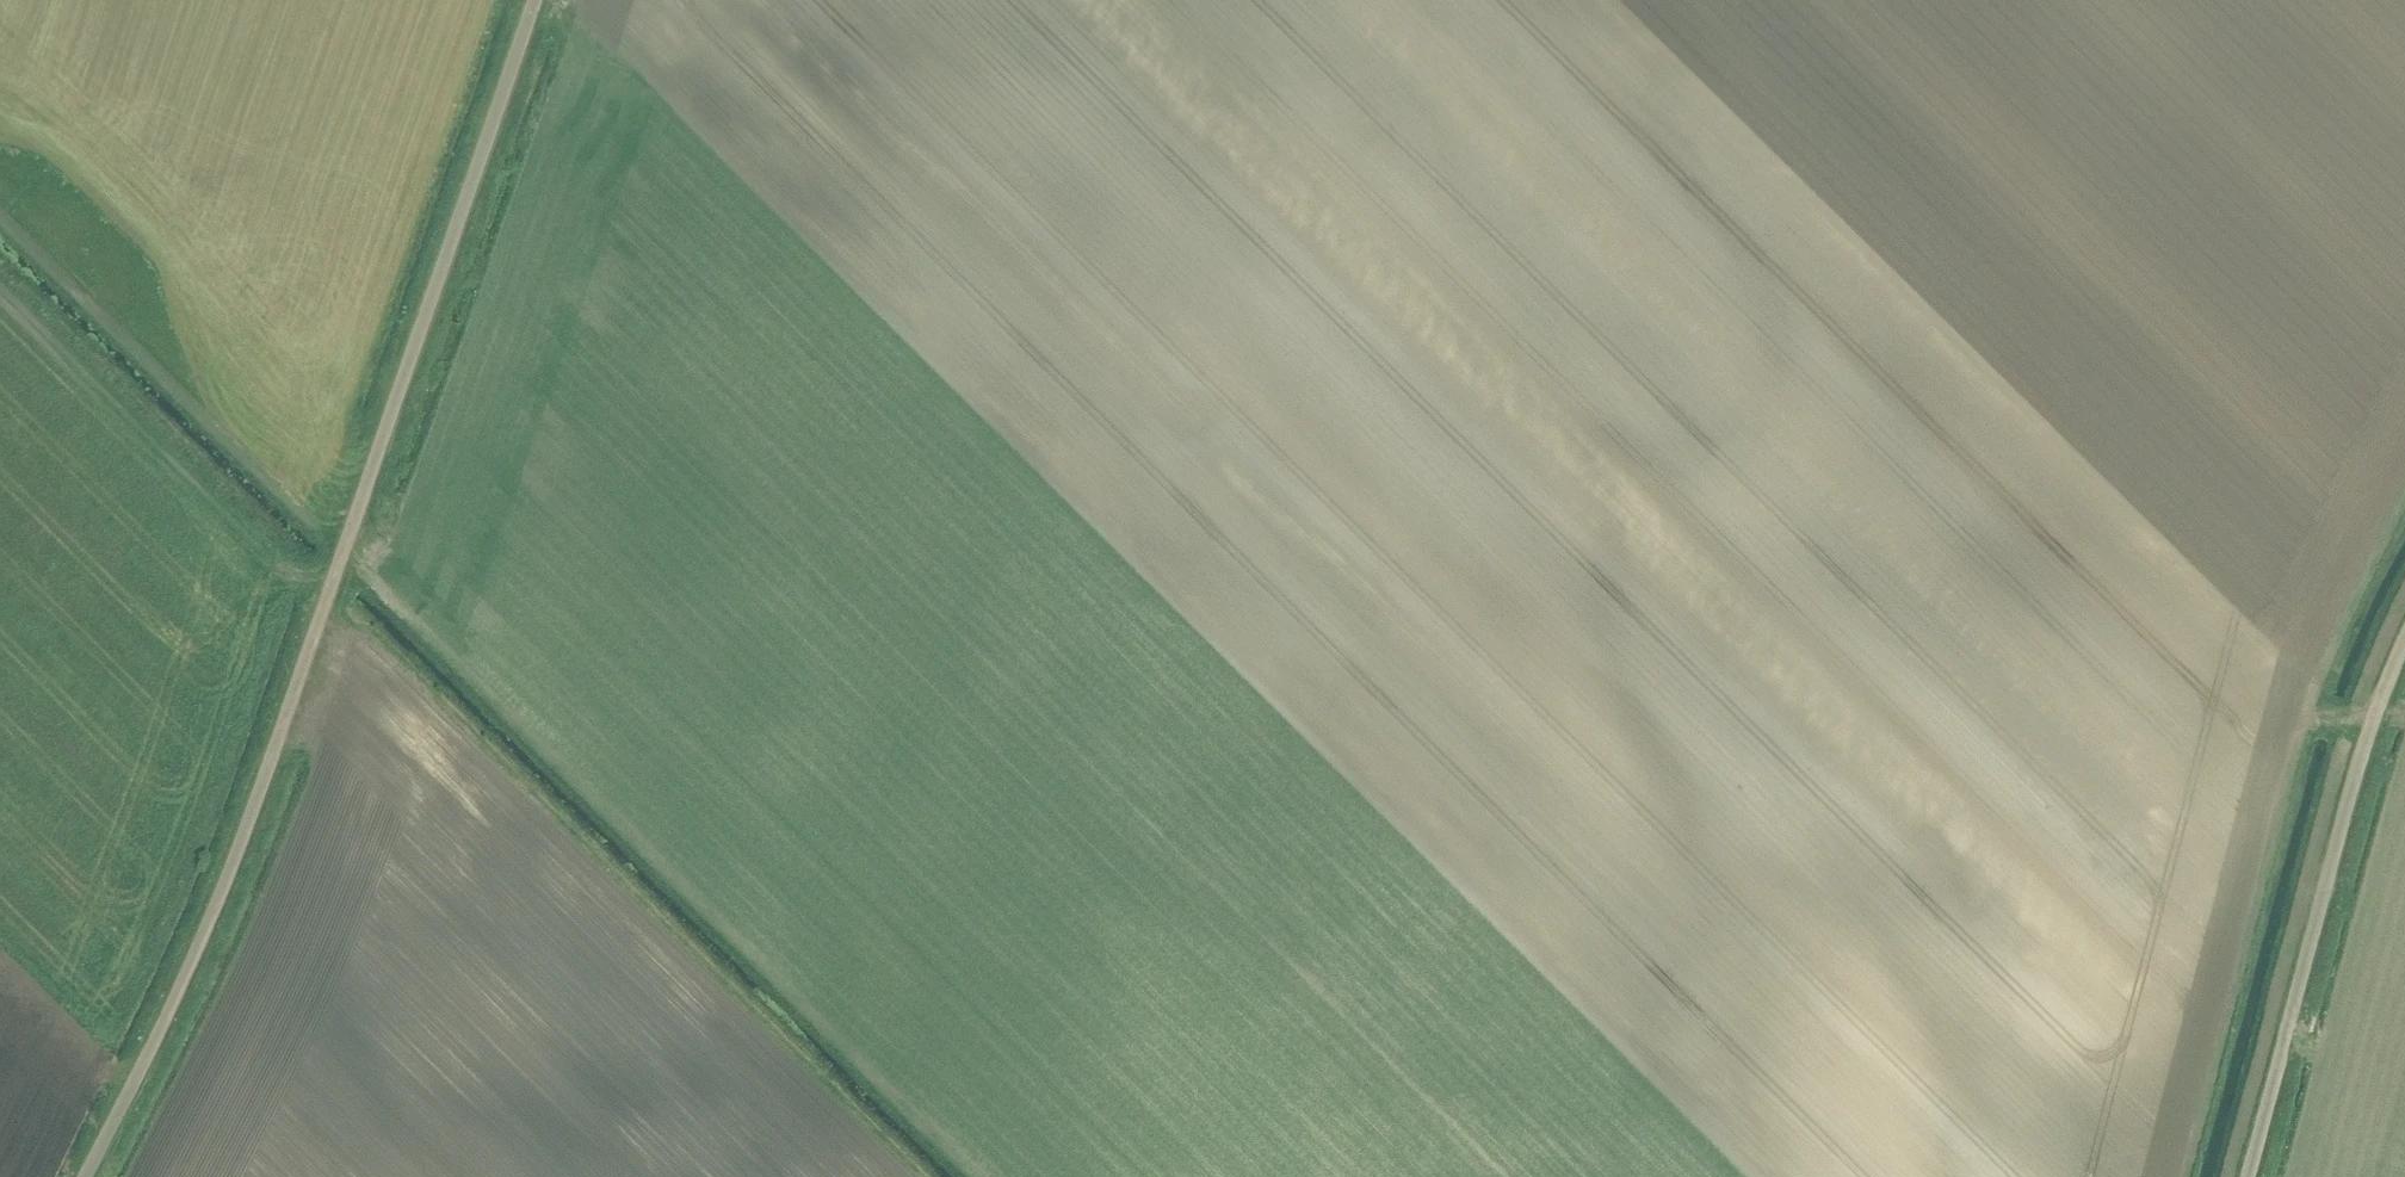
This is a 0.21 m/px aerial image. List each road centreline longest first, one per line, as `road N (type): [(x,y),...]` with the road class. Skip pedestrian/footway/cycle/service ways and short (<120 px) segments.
road 1 (unclassified): [(85,1176),(176,1000),(244,836),(535,0)]
road 2 (track): [(2237,1176),(2352,752),(2404,630)]

